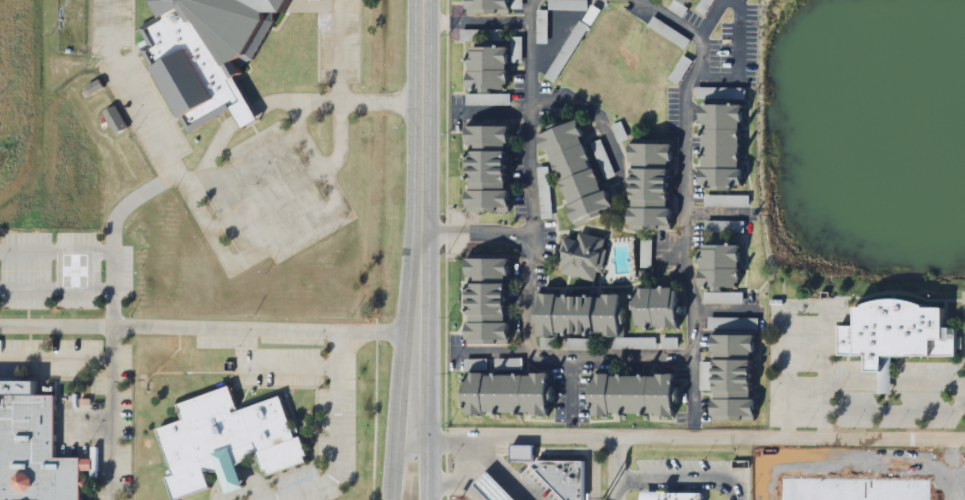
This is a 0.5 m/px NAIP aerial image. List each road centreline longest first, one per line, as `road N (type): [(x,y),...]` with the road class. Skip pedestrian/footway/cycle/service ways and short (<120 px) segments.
road 1 (residential): [(964,441),(410,430)]
road 2 (residential): [(109,0),(109,60),(223,265),(235,268),(311,224),(331,200),(293,138)]
road 3 (tertiary): [(420,0),(410,430)]
road 4 (residential): [(337,0),(336,153),(320,171),(207,236)]
road 5 (residential): [(297,108),(419,107)]

